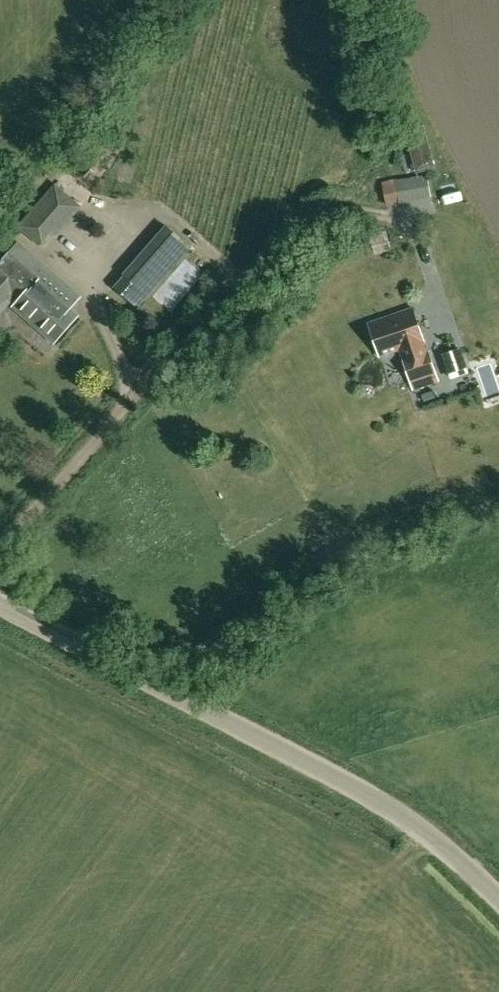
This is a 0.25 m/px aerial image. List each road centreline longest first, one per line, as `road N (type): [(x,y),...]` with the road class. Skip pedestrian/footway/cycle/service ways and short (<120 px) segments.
road 1 (unclassified): [(498,901),(443,847),(386,810),(0,608)]

